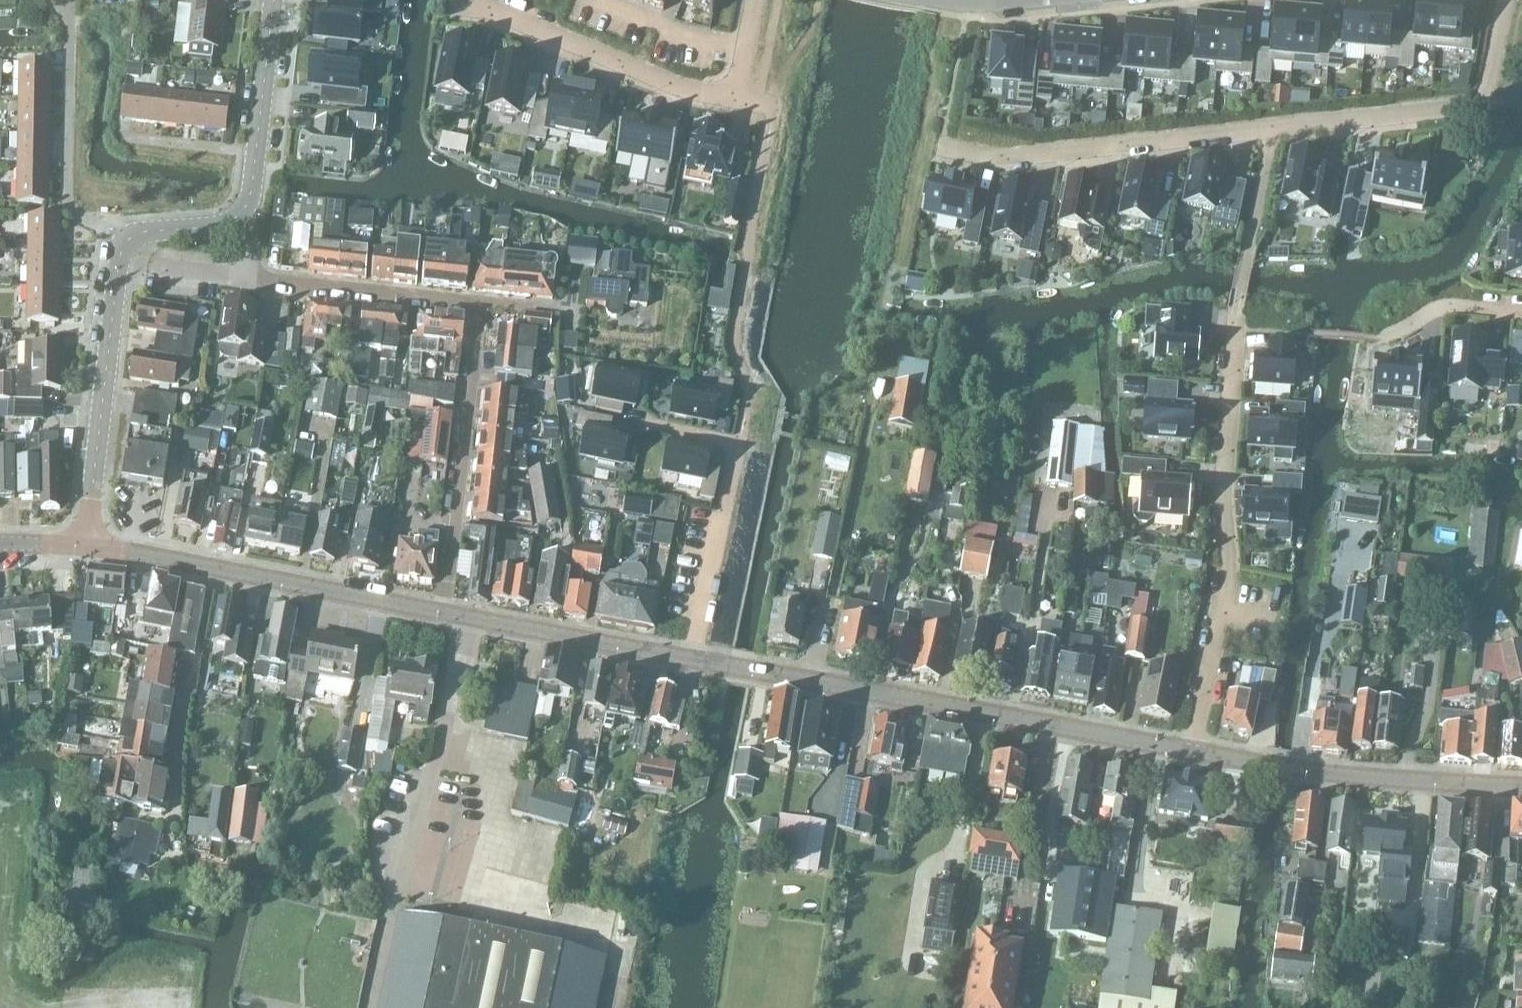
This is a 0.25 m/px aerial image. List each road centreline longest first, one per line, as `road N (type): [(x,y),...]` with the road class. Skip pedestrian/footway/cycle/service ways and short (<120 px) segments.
road 1 (residential): [(942,145),(1003,156),(1464,104),(1485,90),(1505,0)]
road 2 (tertiary): [(1192,752),(692,658)]
road 3 (residential): [(1236,309),(1227,580),(1192,752)]
road 4 (residential): [(755,0),(736,100),(680,87),(472,5)]
road 5 (tertiary): [(445,614),(86,543)]
road 6 (tertiary): [(1521,786),(1295,769),(1192,752)]
road 7 (residential): [(445,614),(483,304)]
road 8 (tertiary): [(86,543),(124,244)]
road 9 (residential): [(483,304),(268,280),(247,263),(246,212)]
road 10 (residential): [(124,244),(82,220),(67,198),(67,3)]
road 11 (tertiary): [(692,658),(445,614)]
road 12 (residential): [(740,444),(692,658)]
road 13 (tertiary): [(246,212),(273,0)]
road 14 (residential): [(1521,314),(1451,308),(1377,339)]
road 15 (tertiary): [(124,244),(141,232),(203,228),(246,212)]

